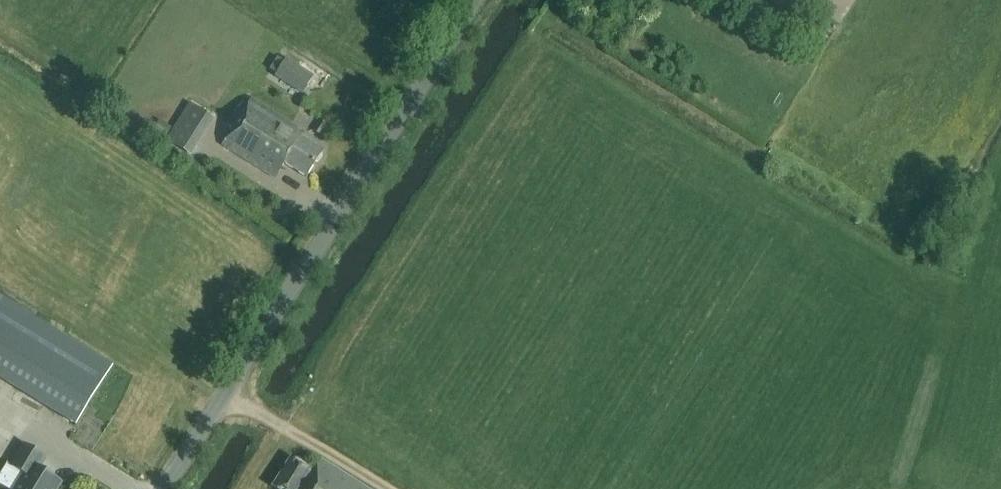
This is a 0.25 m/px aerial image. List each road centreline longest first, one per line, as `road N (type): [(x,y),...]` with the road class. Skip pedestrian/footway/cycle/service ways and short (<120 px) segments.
road 1 (unclassified): [(165,488),(477,0)]

